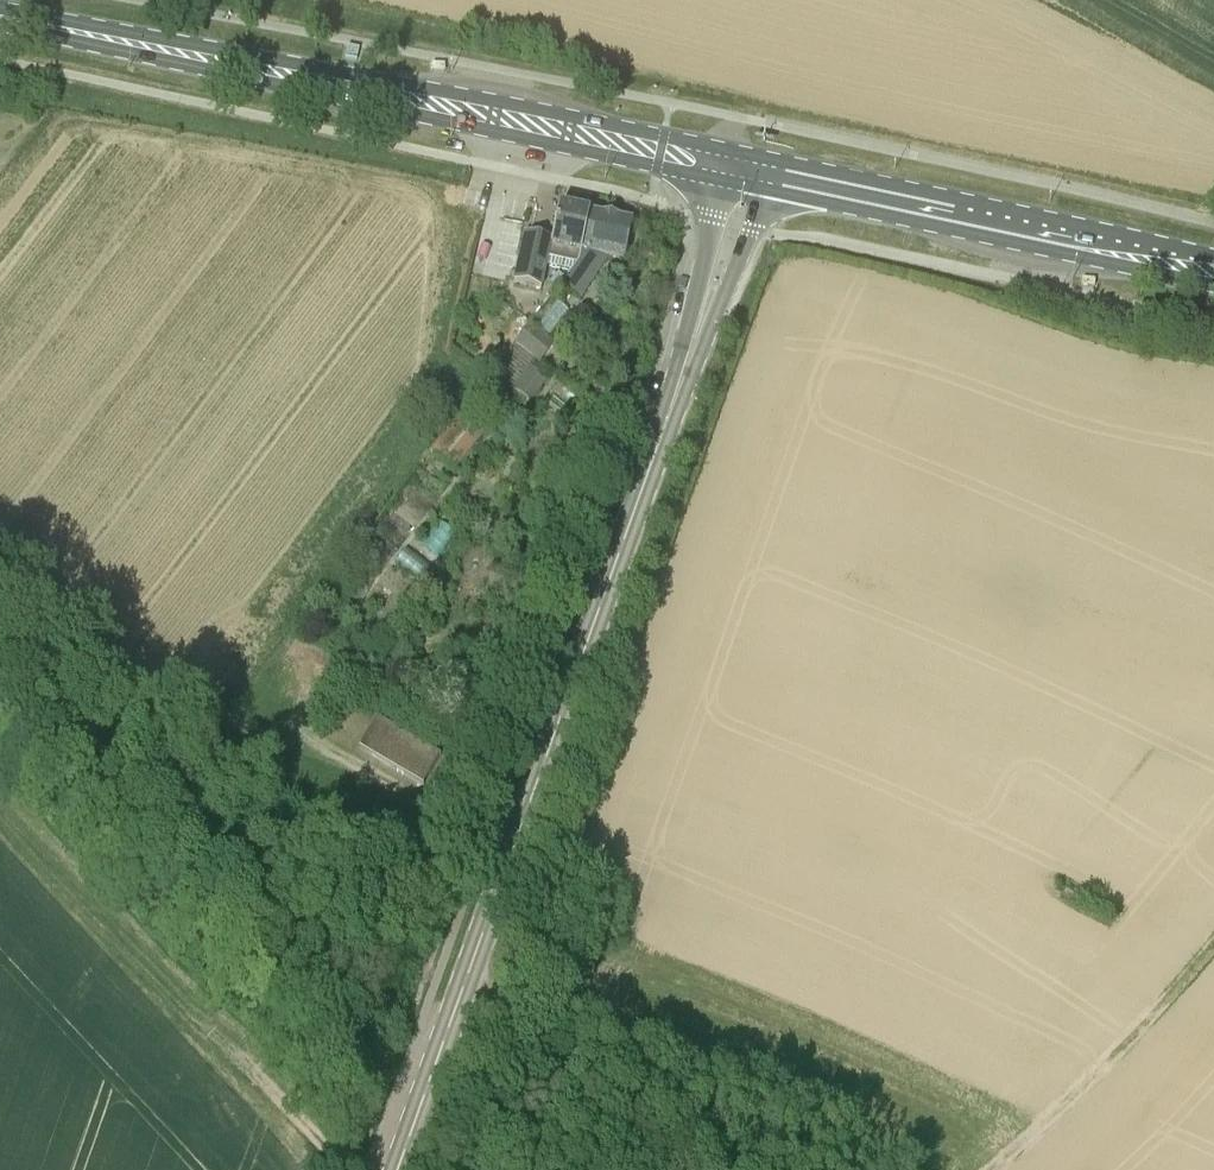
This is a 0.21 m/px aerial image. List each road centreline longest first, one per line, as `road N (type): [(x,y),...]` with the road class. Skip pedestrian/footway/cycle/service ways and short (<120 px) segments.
road 1 (secondary): [(397,1169),(688,360)]
road 2 (primary): [(752,154),(187,46),(155,49)]
road 3 (primary): [(155,49),(183,64),(723,180)]
road 4 (primary): [(1213,257),(752,154)]
road 5 (primary): [(763,189),(1213,286)]
road 6 (track): [(468,974),(737,1169)]
road 7 (track): [(983,1169),(1068,1099),(1213,941)]
road 8 (secondary): [(688,360),(705,343),(763,189)]
road 9 (secondary): [(723,180),(684,335),(688,360)]
road 10 (primary): [(155,49),(0,16)]

